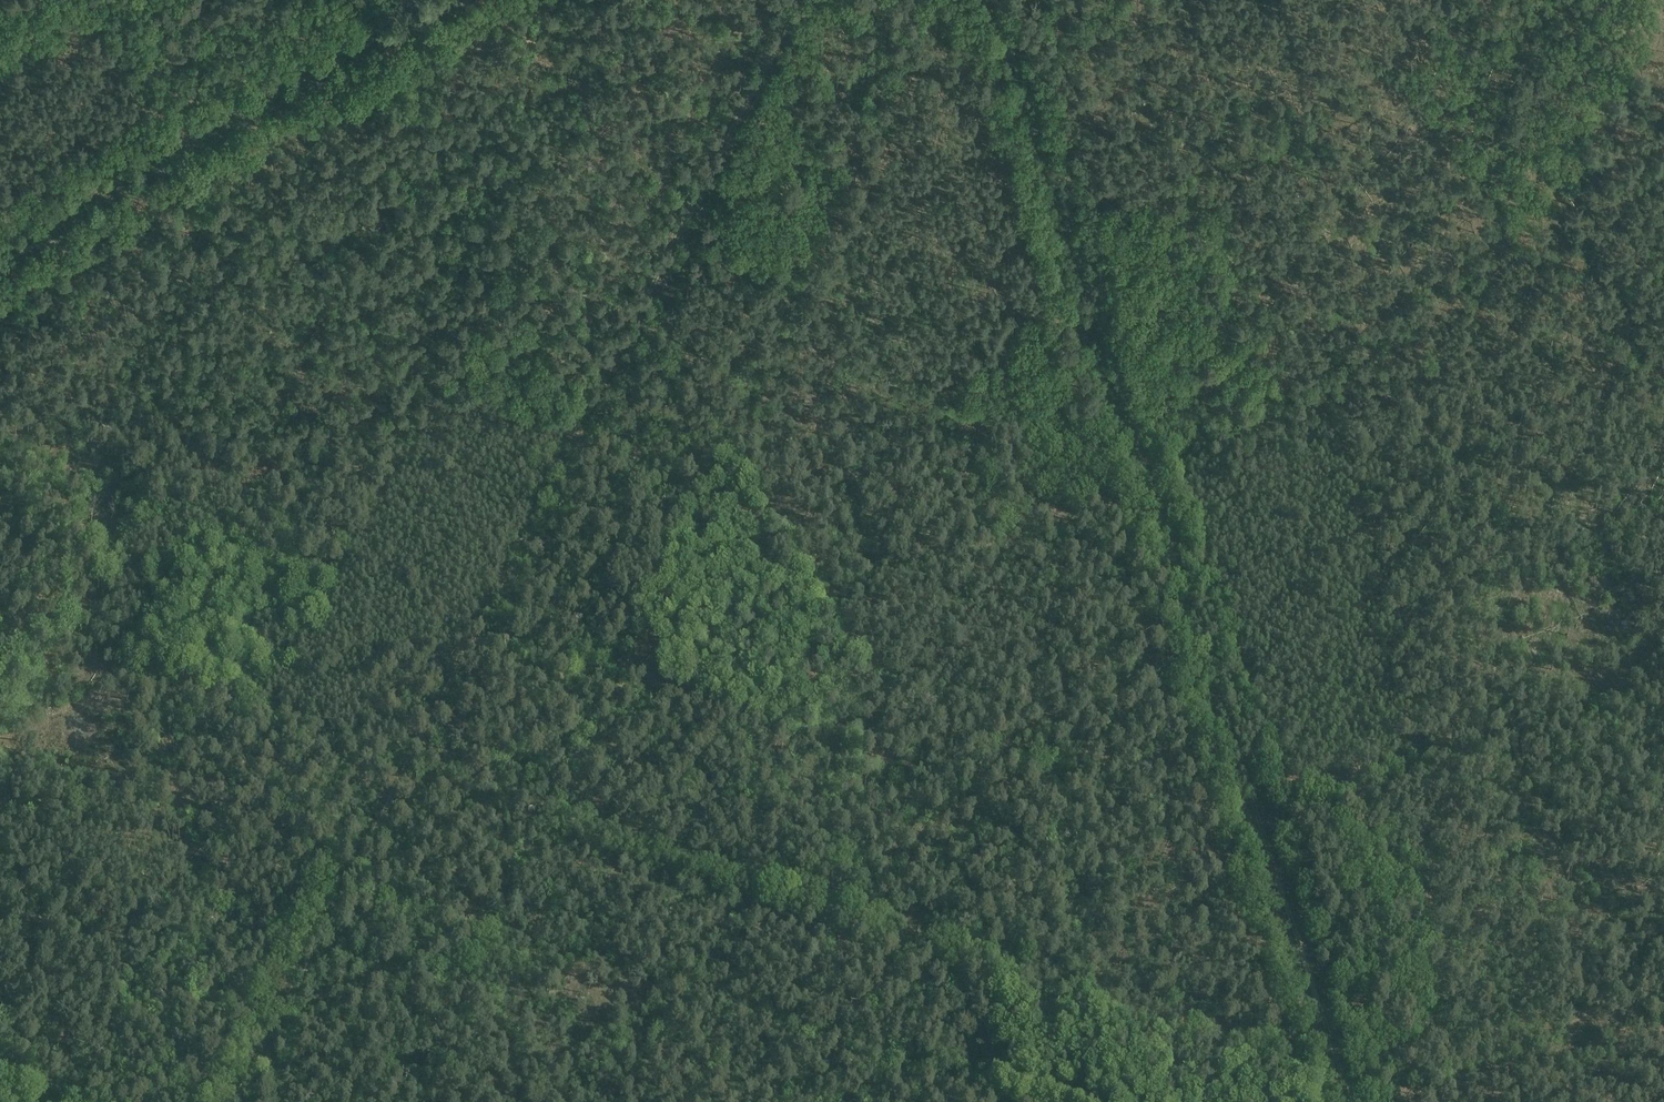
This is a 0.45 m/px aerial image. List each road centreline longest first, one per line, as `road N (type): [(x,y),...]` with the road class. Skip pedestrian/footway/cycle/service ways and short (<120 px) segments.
road 1 (track): [(230,1101),(798,0)]
road 2 (track): [(993,0),(1349,1101)]
road 3 (track): [(0,248),(428,0)]

